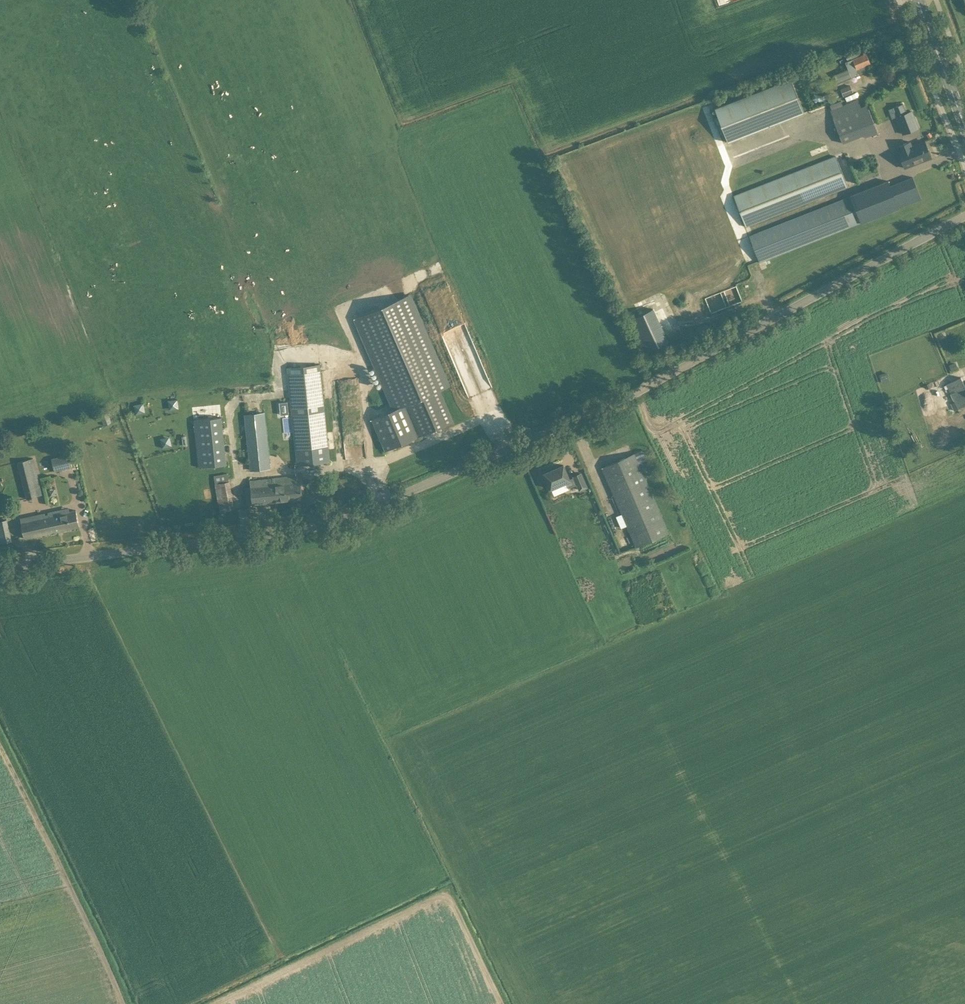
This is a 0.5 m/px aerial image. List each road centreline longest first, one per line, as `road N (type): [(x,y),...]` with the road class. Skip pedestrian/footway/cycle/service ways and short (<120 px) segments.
road 1 (unclassified): [(0,559),(307,522),(373,499),(672,369),(964,219)]
road 2 (secondary): [(964,130),(917,0)]

